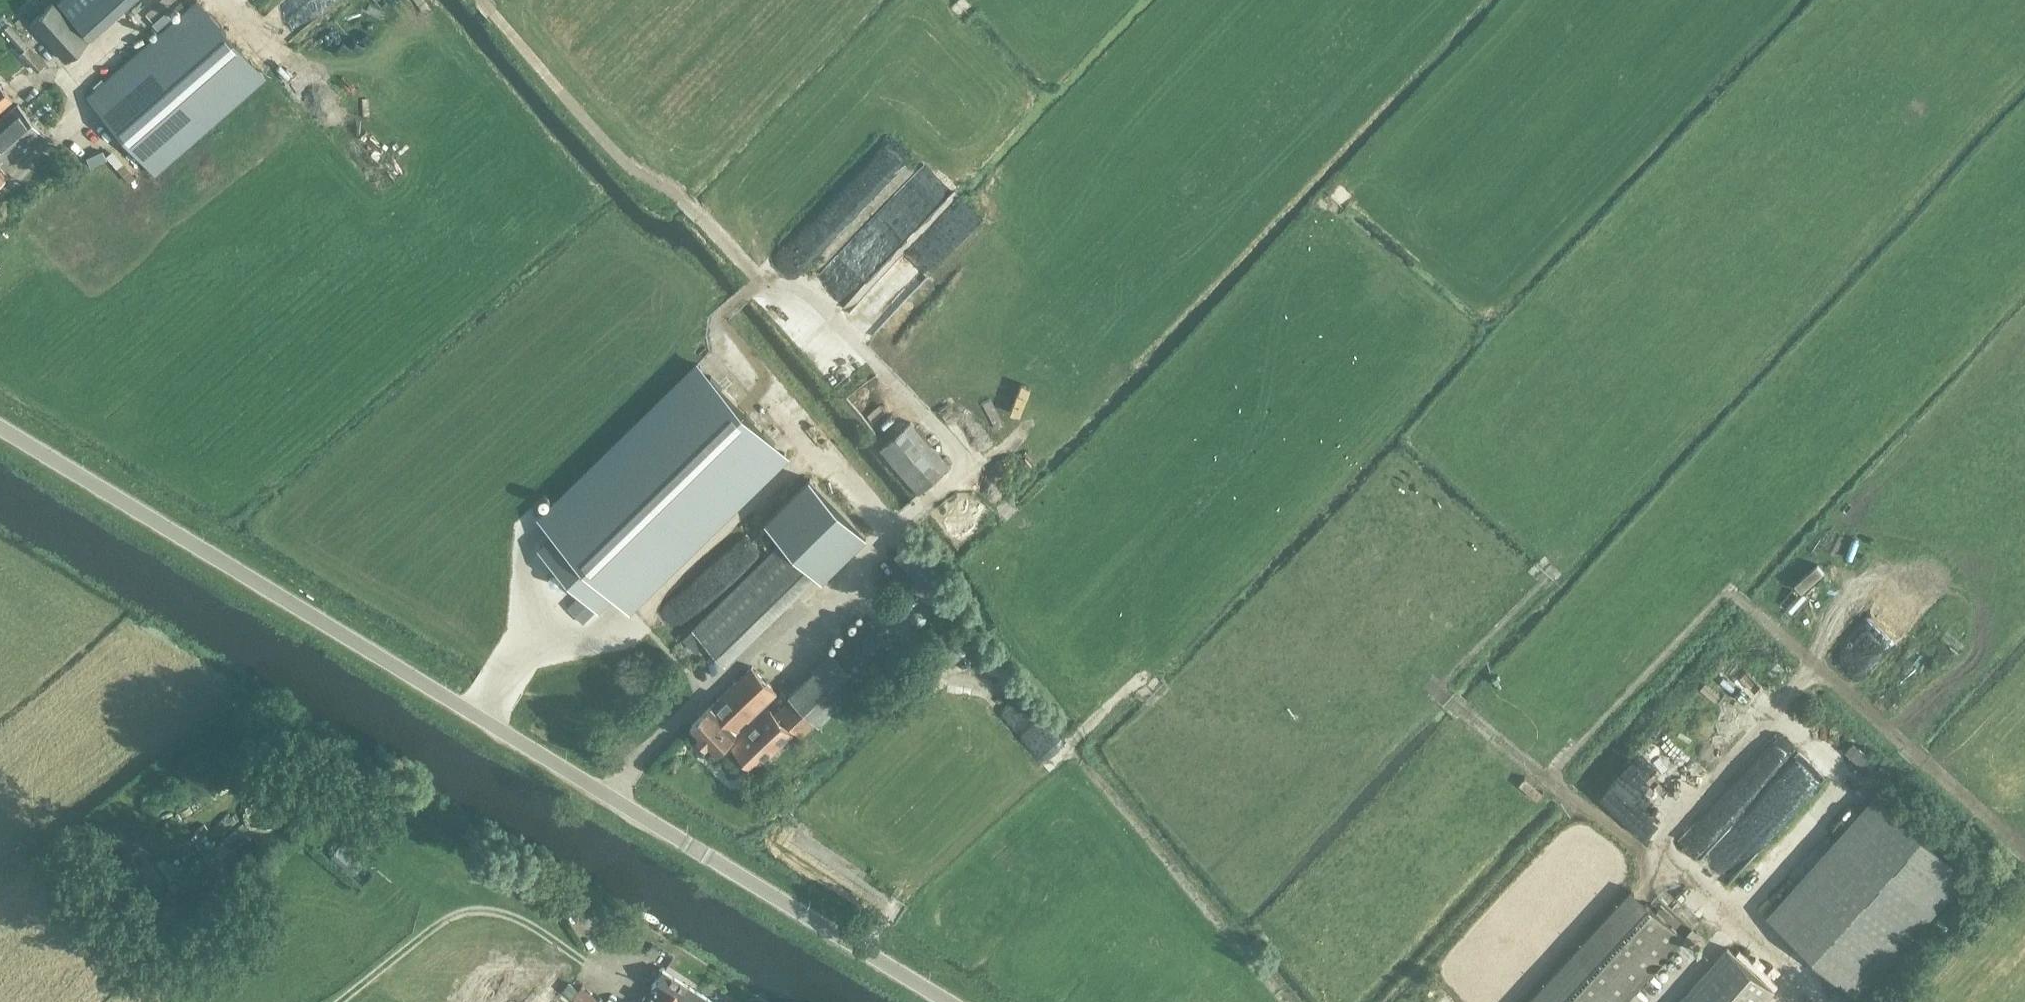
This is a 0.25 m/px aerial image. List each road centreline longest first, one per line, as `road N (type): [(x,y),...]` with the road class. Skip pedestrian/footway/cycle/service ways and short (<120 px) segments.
road 1 (tertiary): [(948,1001),(0,427)]
road 2 (track): [(482,0),(628,170),(682,198),(759,278),(805,285),(963,468),(1041,408)]
road 3 (track): [(1579,800),(1652,857),(1816,673),(2024,851)]
road 4 (track): [(1419,676),(1579,800),(1384,1001)]
road 5 (track): [(1285,1001),(1064,745),(1145,675),(1165,692)]
road 6 (track): [(963,468),(893,527),(713,326),(759,278)]
road 7 (track): [(1064,745),(997,682),(945,676),(850,569),(893,527)]
road 8 (track): [(339,1001),(436,926),(484,912),(532,924),(587,962),(608,964)]
road 9 (track): [(1820,1001),(1723,917)]

